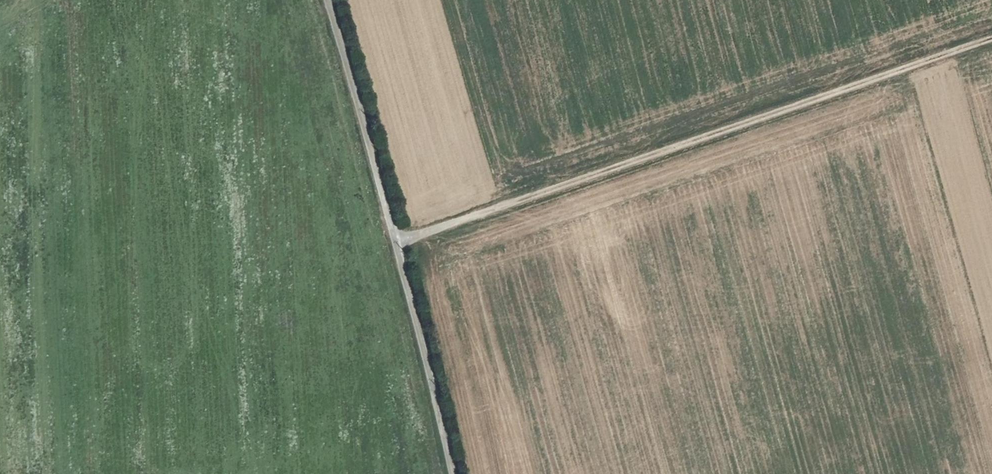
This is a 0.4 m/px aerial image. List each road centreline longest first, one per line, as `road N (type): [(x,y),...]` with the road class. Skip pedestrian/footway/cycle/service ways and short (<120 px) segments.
road 1 (track): [(397,245),(991,40)]
road 2 (residential): [(451,473),(397,245),(325,0)]

